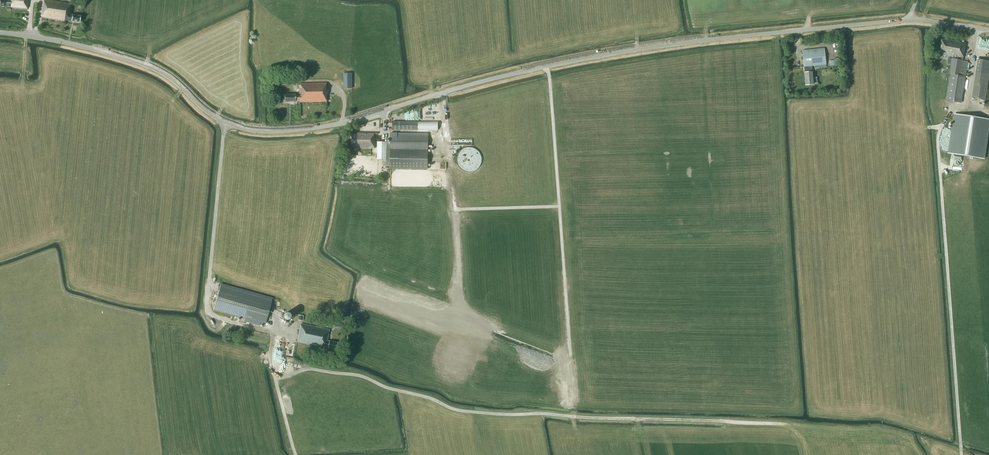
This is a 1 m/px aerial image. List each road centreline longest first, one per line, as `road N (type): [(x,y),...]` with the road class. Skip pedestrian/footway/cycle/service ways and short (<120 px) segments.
road 1 (unclassified): [(988,31),(909,19),(644,48),(495,78),(349,122),(270,131),(227,122),(135,61),(0,33)]
road 2 (track): [(275,379),(307,368),(353,375),(473,412),(786,424)]
road 3 (track): [(961,454),(938,142),(954,107),(965,109),(974,58)]
road 4 (track): [(570,357),(546,66)]
road 5 (track): [(559,206),(455,209),(442,93)]
road 6 (track): [(276,333),(271,362),(295,454)]

